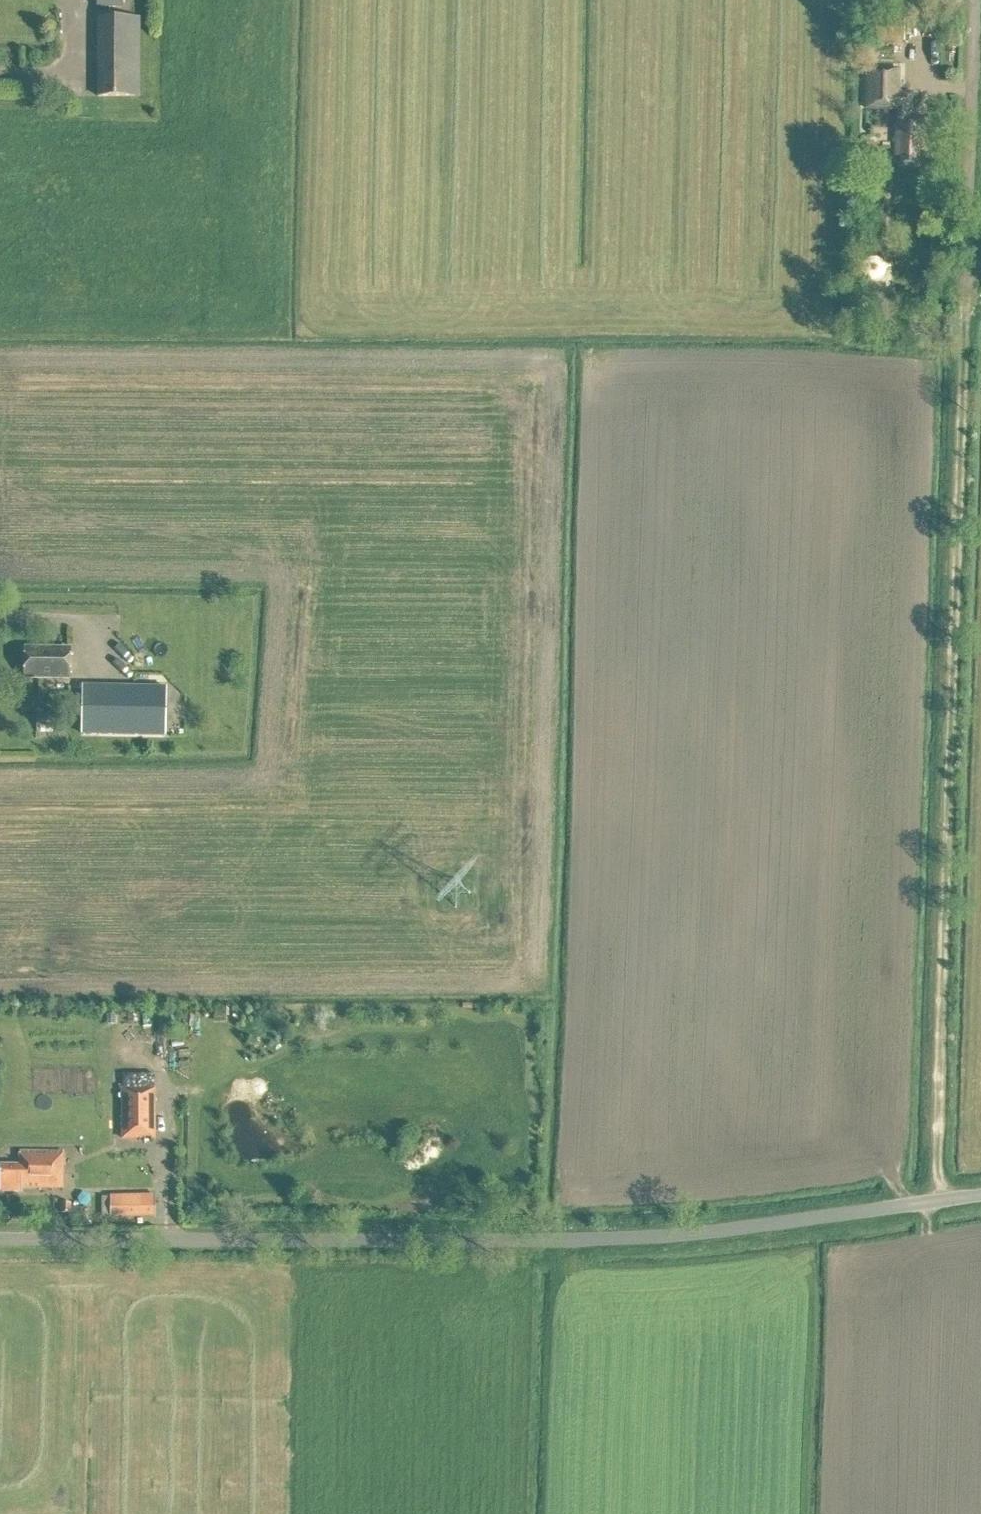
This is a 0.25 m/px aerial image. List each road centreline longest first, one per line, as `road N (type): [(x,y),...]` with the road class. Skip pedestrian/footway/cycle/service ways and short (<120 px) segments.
road 1 (track): [(975,0),(940,1200)]
road 2 (unclassified): [(0,1237),(634,1239),(980,1196)]

